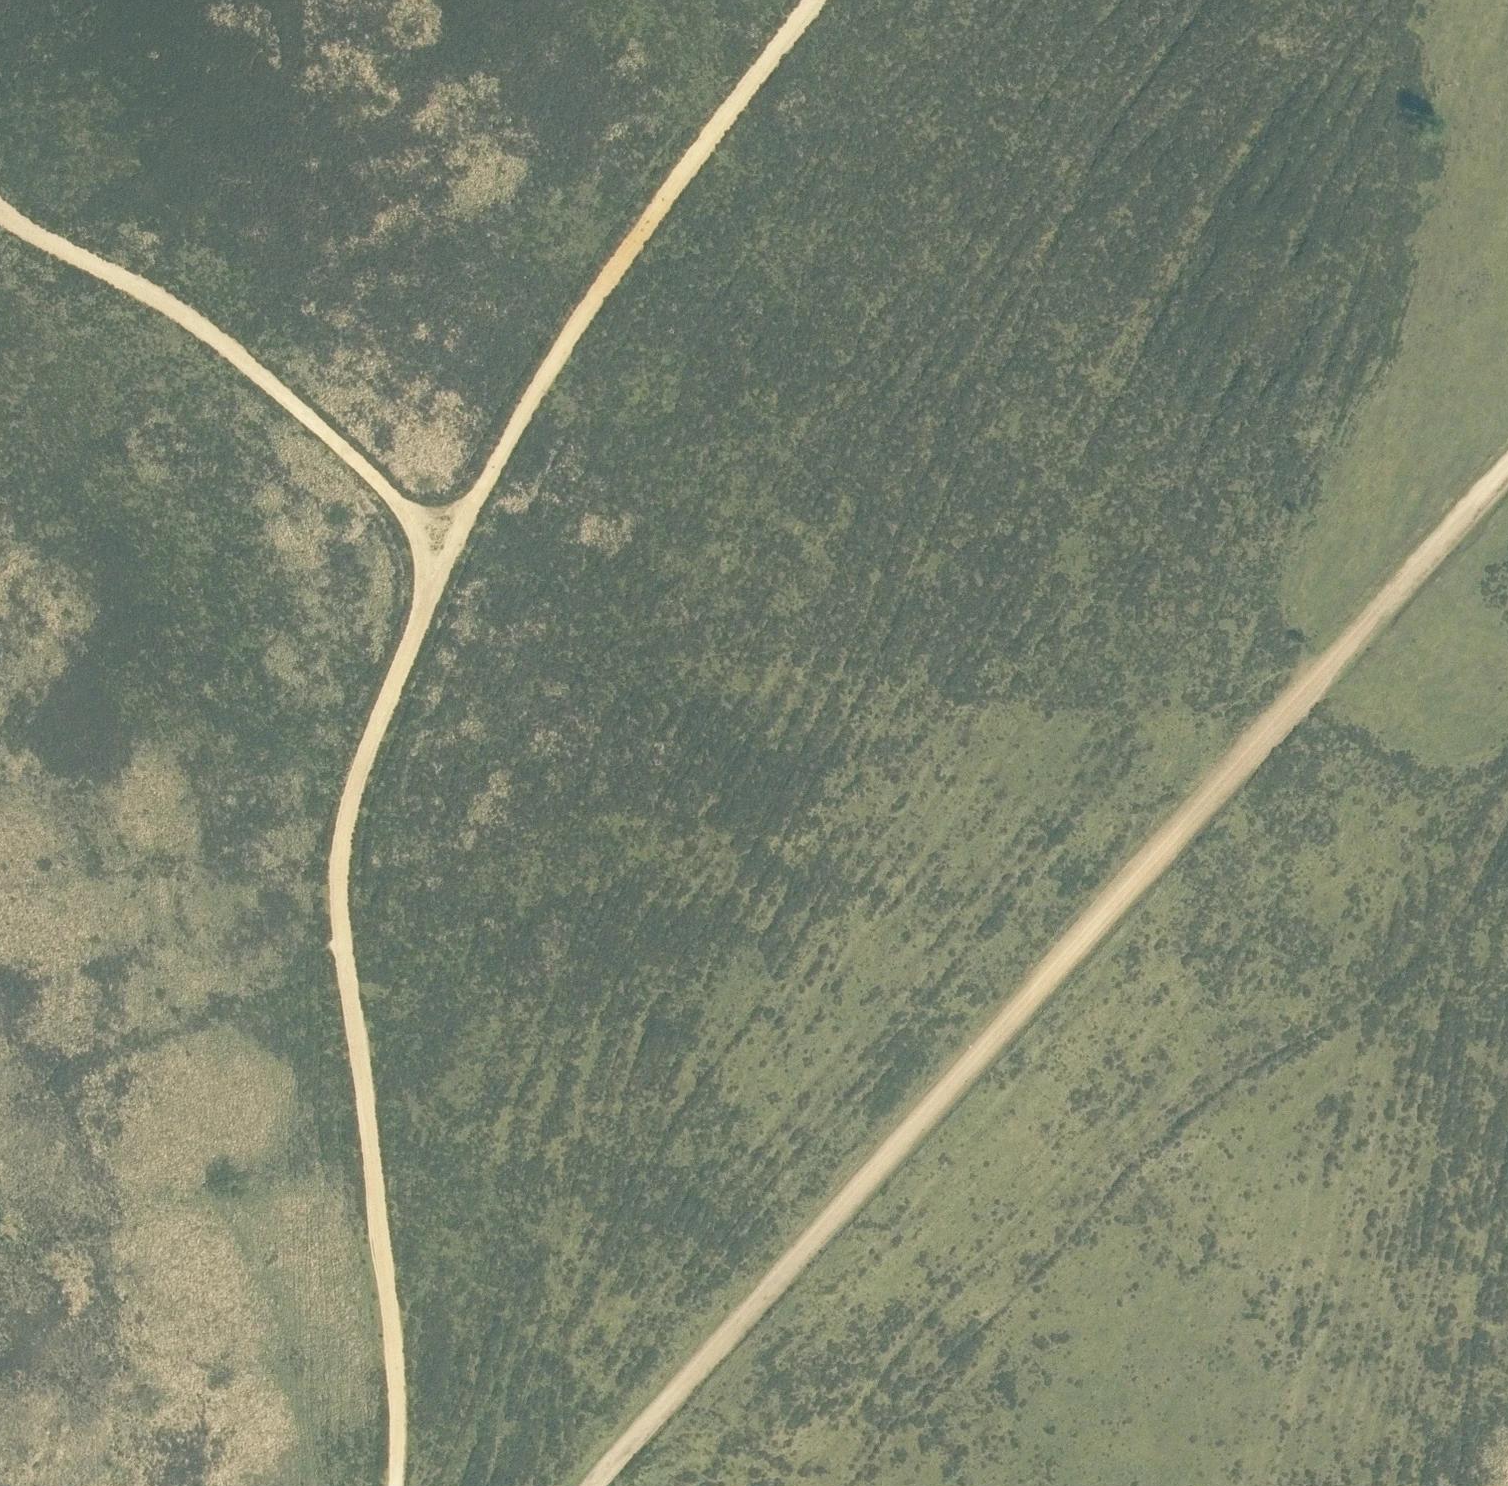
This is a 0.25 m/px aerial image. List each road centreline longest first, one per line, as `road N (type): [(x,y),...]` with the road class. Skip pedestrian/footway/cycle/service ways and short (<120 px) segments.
road 1 (track): [(0,206),(181,313),(236,356),(398,504),(435,565),(348,803),(337,878),(397,1375),(395,1485)]
road 2 (track): [(589,1485),(1507,467)]
road 3 (track): [(811,0),(578,320),(435,565)]

